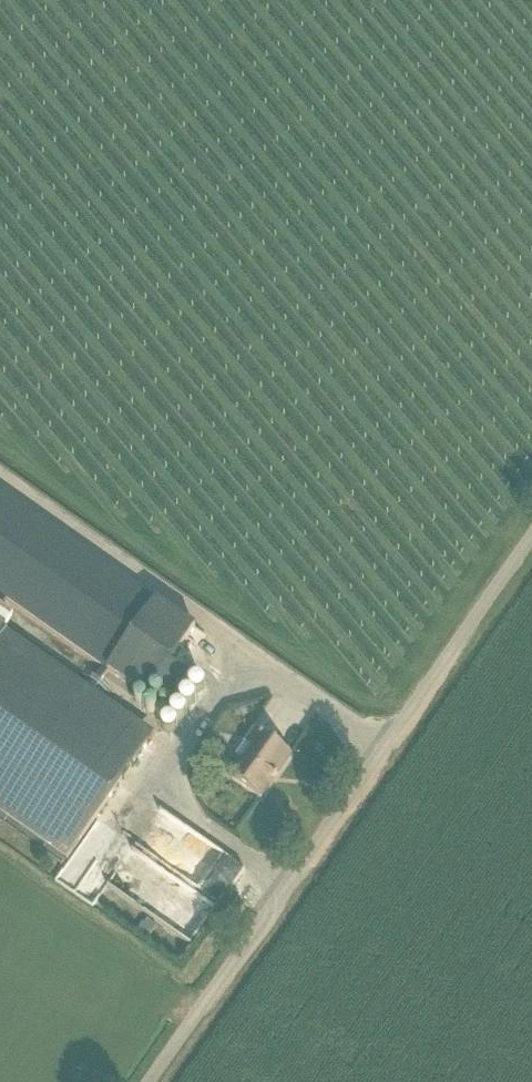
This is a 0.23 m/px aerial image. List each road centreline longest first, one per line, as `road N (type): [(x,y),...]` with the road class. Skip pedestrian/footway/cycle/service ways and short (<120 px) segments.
road 1 (unclassified): [(531,538),(360,793),(148,1081)]

